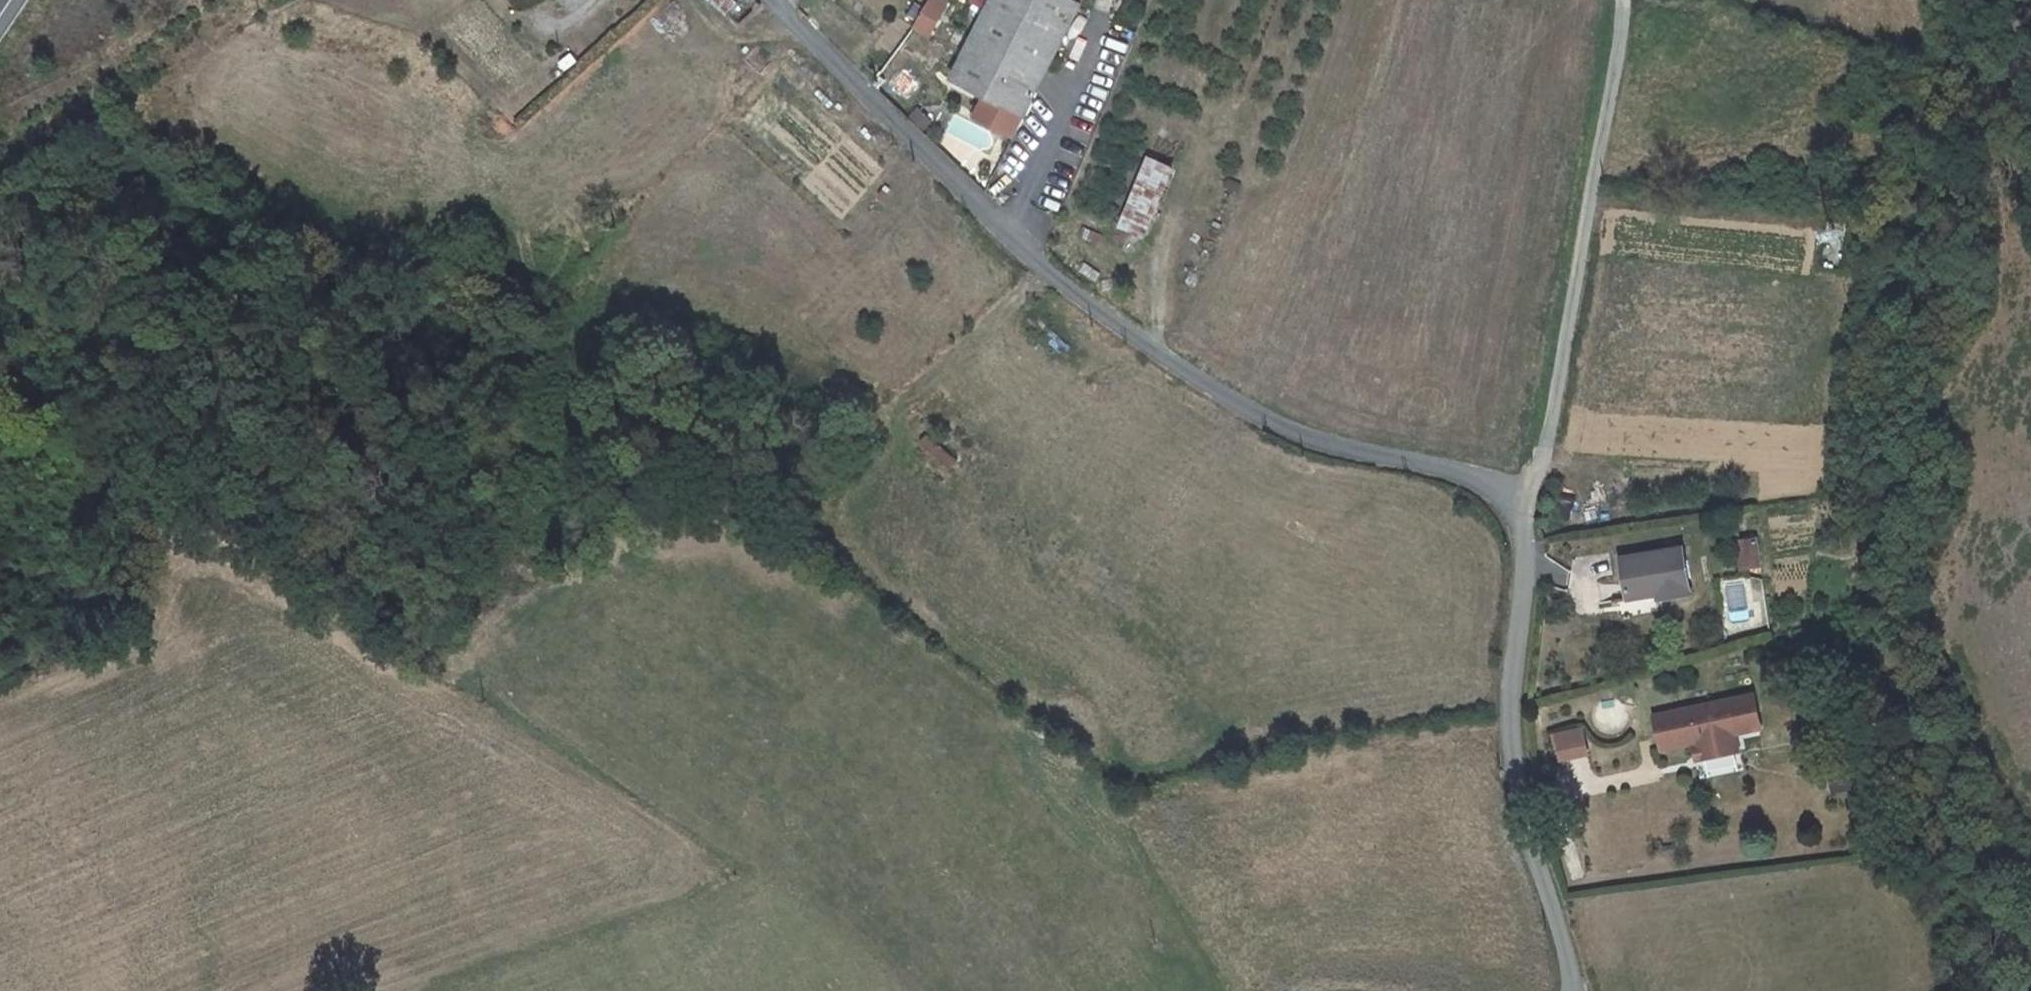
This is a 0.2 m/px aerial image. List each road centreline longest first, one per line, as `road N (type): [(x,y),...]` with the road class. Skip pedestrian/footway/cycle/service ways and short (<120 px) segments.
road 1 (unclassified): [(769,0),(1073,298),(1262,417),(1502,491),(1514,508),(1525,570),(1510,718),(1518,782),(1572,990)]
road 2 (track): [(1623,0),(1543,463),(1514,508)]
road 3 (track): [(160,354),(162,422),(94,625),(70,643),(0,672)]

